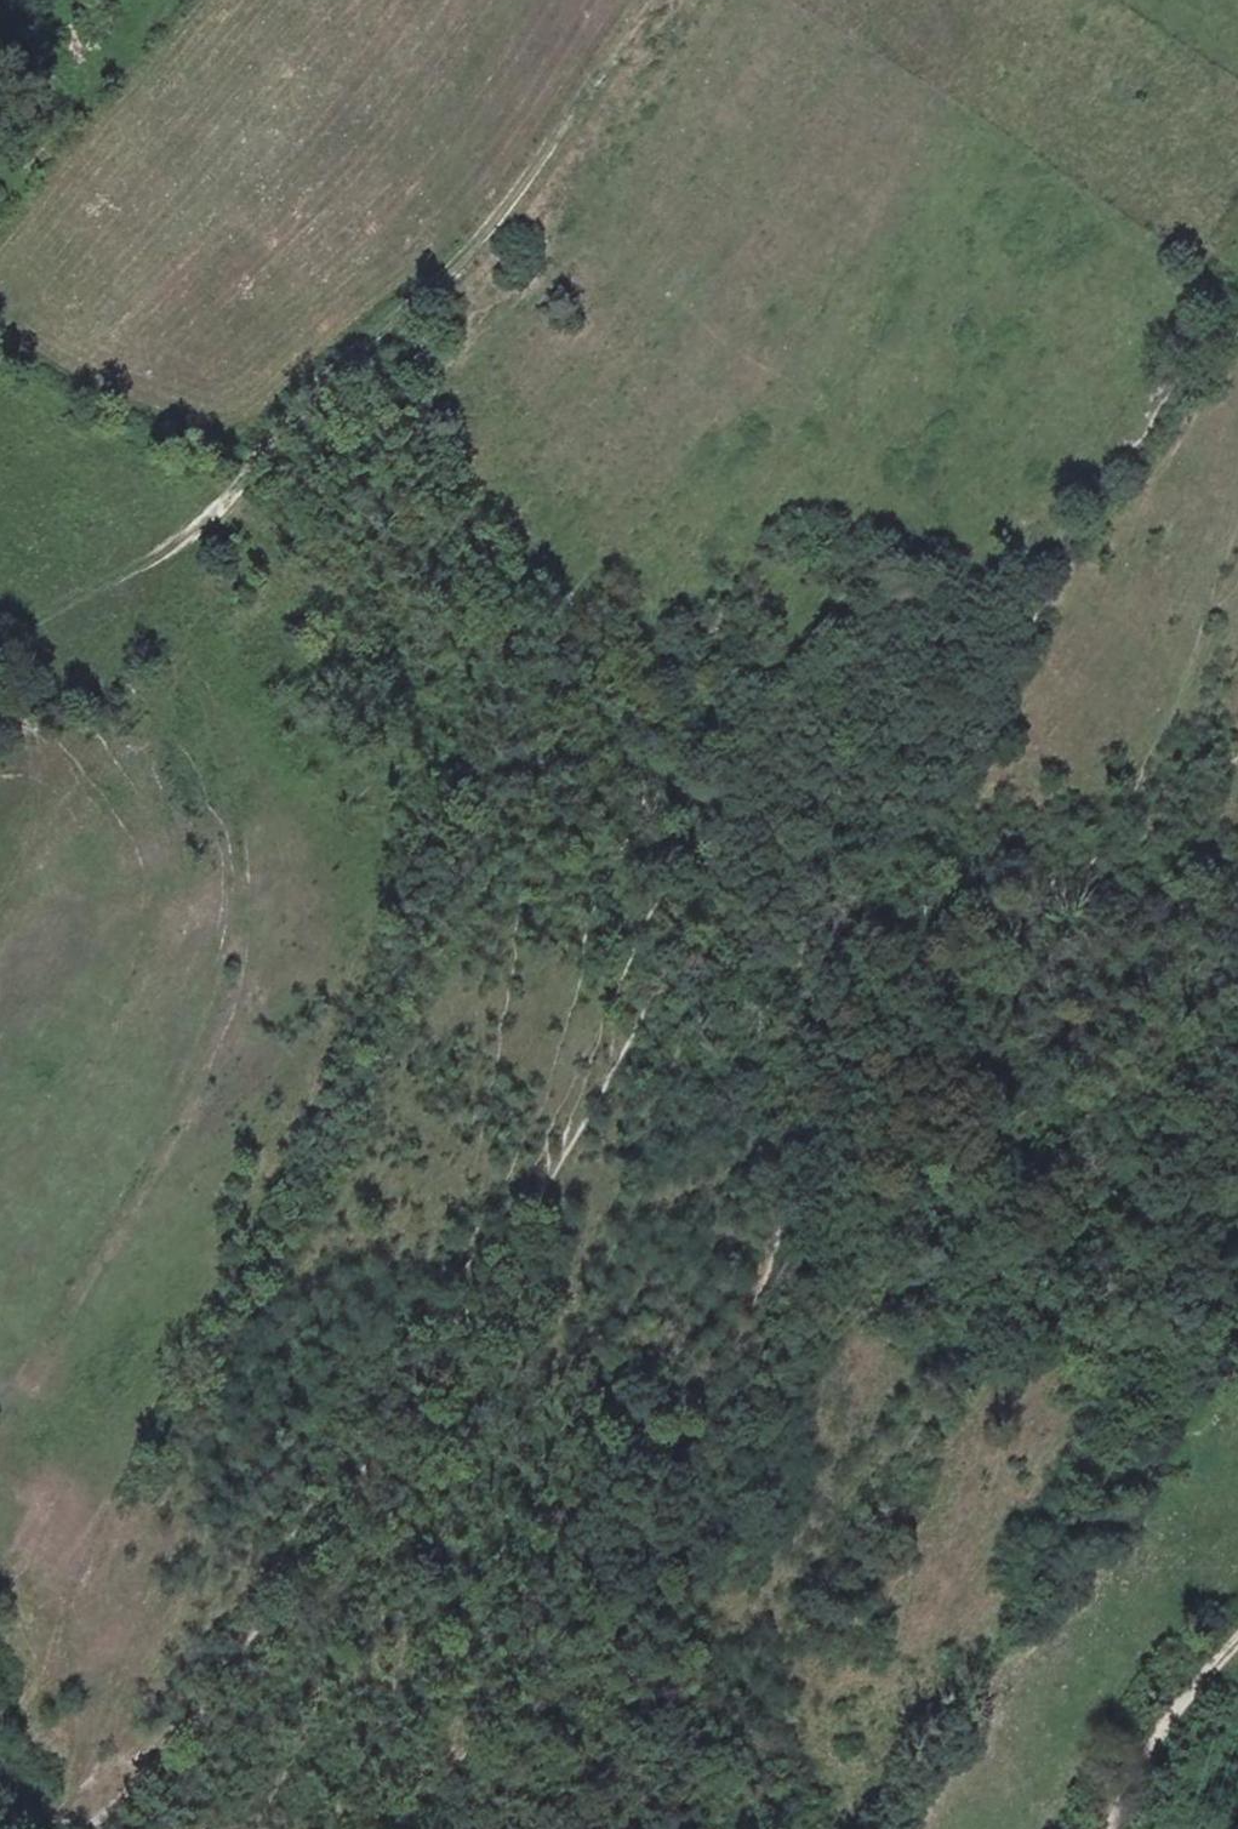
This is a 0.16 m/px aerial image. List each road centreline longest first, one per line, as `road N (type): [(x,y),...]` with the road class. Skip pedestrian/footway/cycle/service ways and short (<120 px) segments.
road 1 (track): [(1122,1828),(1171,1727),(1237,1639)]
road 2 (track): [(573,141),(659,0)]

